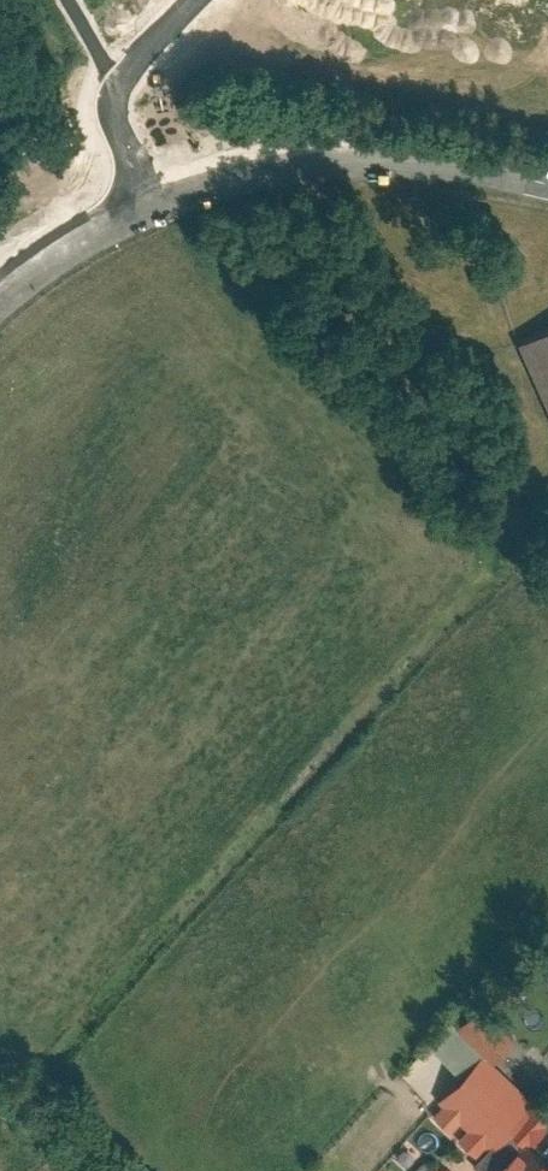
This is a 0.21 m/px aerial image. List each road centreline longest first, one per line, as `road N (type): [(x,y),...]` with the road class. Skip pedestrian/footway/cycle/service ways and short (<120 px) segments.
road 1 (tertiary): [(547,184),(499,171),(371,163),(249,178),(165,201)]
road 2 (residential): [(165,201),(121,95),(193,0)]
road 3 (tertiary): [(165,201),(46,266),(0,304)]

